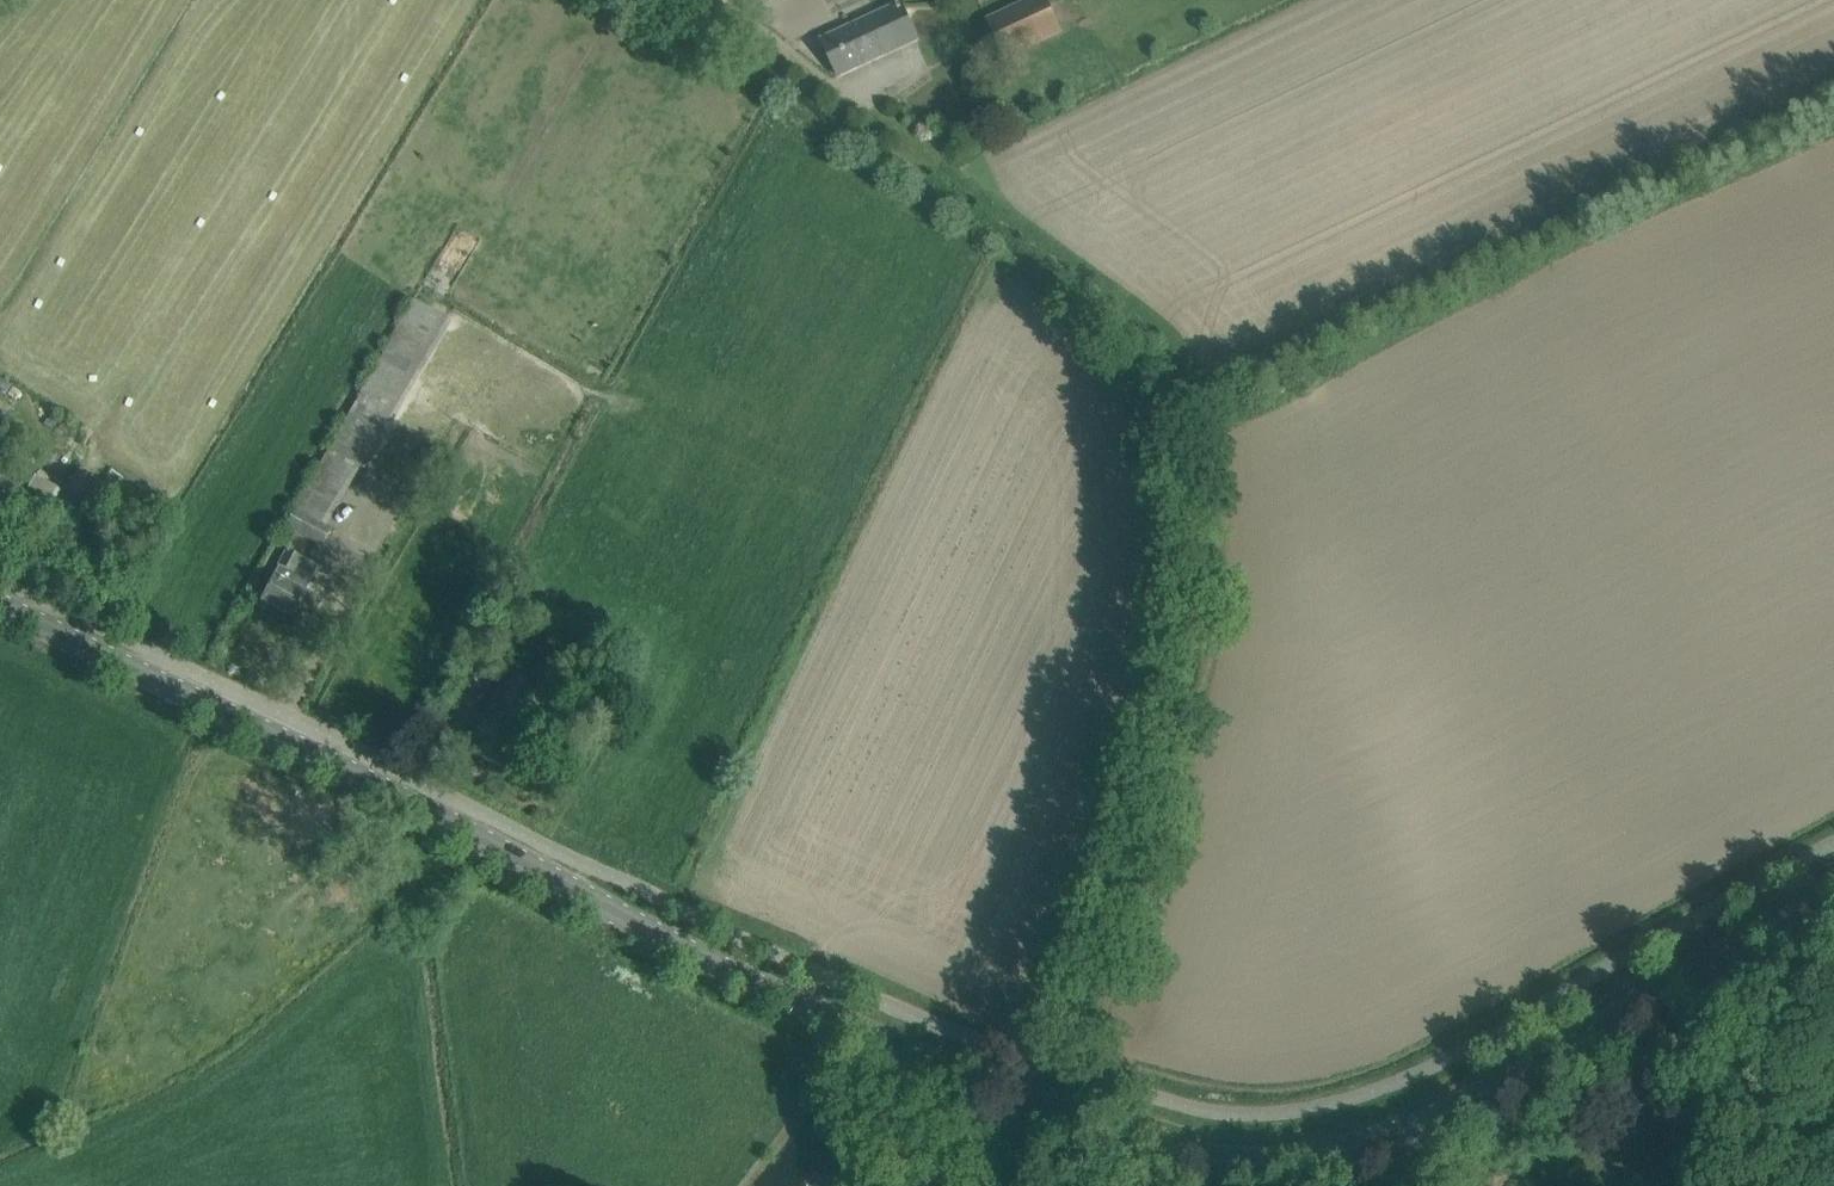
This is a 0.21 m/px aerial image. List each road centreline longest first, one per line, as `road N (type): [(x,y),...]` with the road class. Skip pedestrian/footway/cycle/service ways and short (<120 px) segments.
road 1 (secondary): [(0,607),(710,961),(1024,1097)]
road 2 (secondary): [(1024,1097),(1197,1157),(1291,1159),(1345,1151),(1458,1107),(1833,879)]
road 3 (unclassified): [(730,0),(927,143)]

